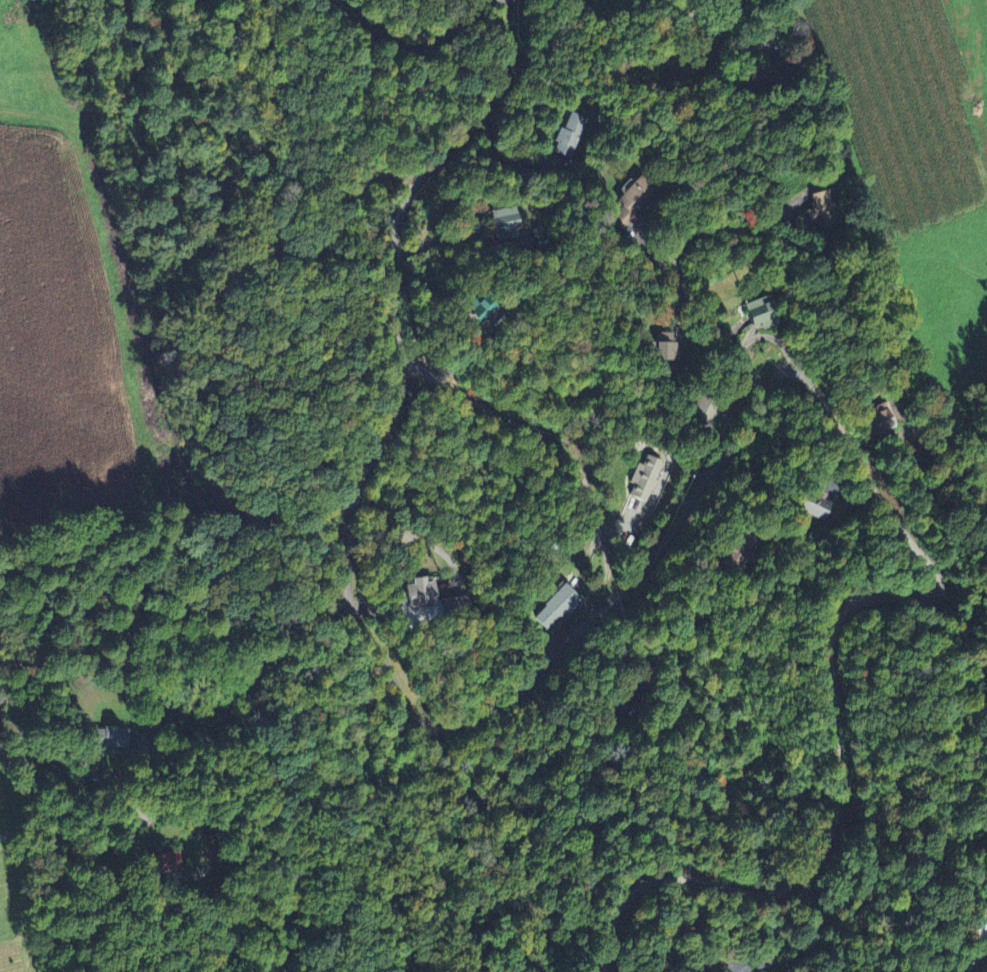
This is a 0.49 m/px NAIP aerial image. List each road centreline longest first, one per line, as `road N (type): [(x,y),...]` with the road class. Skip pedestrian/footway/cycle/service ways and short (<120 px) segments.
road 1 (residential): [(409,359),(355,493),(349,581),(363,631),(409,708),(431,727),(456,727),(510,701),(636,579),(748,434),(783,371),(796,370),(819,389),(888,509),(938,572),(932,597),(872,599),(840,623),(829,662),(843,788),(801,872),(764,895),(685,875),(649,882),(621,911),(601,971)]
road 2 (residential): [(507,0),(508,47),(488,96),(403,211),(395,315),(409,359),(554,445),(586,480),(608,573),(559,627),(553,657)]
road 3 (residential): [(766,390),(691,295),(679,260),(700,231),(749,230)]
road 4 (residential): [(0,838),(171,754)]
road 5 (residential): [(337,0),(381,35),(413,43),(435,39),(479,0)]

